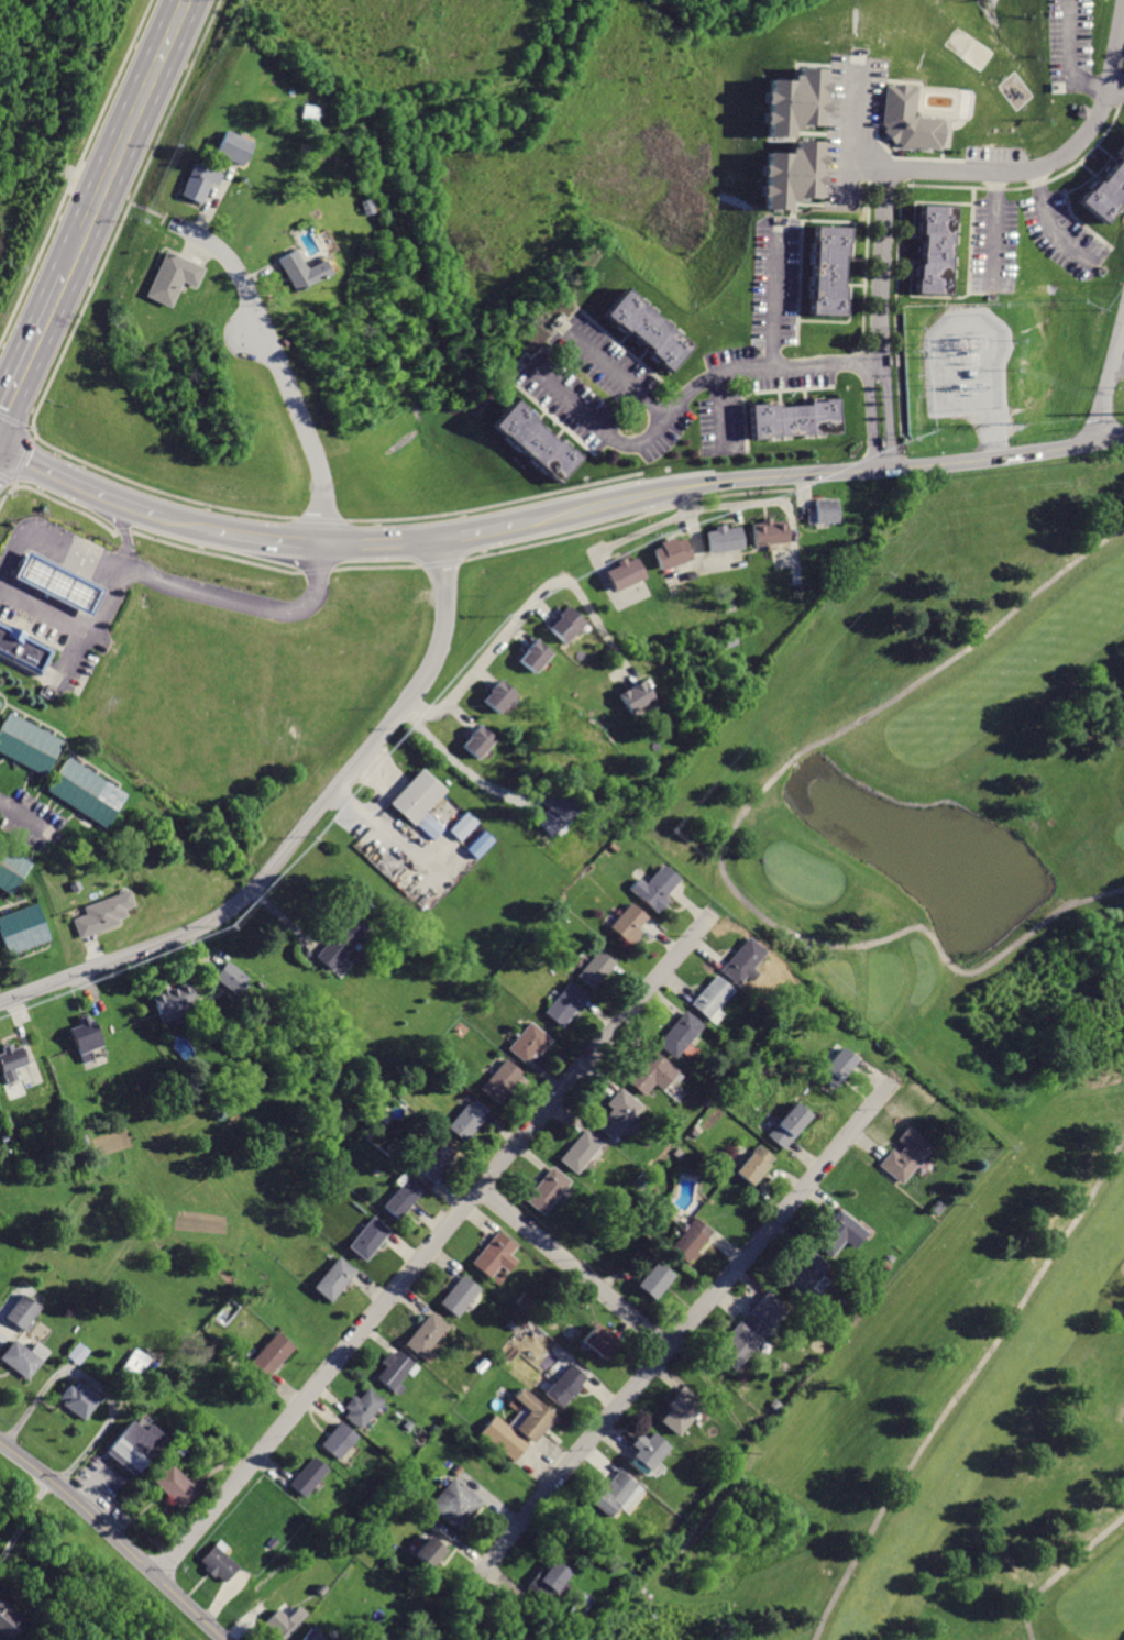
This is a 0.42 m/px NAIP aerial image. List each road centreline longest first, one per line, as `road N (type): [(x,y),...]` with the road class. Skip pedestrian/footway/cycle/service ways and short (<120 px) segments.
road 1 (residential): [(158,1577),(718,909)]
road 2 (residential): [(438,539),(443,609),(429,665),(407,704),(255,888),(197,927),(0,1002)]
road 3 (residential): [(478,1577),(905,1069)]
road 4 (secondary): [(526,522),(680,486),(1123,436)]
road 5 (residential): [(177,223),(233,265),(249,295),(254,338),(278,355),(322,478),(320,541)]
road 6 (residential): [(886,168),(1027,172),(1068,155),(1095,128),(1123,30)]
road 7 (residential): [(0,1443),(225,1639)]
road 8 (secondary): [(187,0),(78,253)]
road 9 (residential): [(482,1188),(669,1347)]
road 10 (residential): [(879,364),(731,371),(664,417)]
road 11 (residential): [(886,168),(879,372)]
road 12 (residential): [(407,704),(436,714),(450,704),(543,591)]
road 13 (secondary): [(78,253),(0,417)]
road 14 (residential): [(1098,441),(1123,321)]

